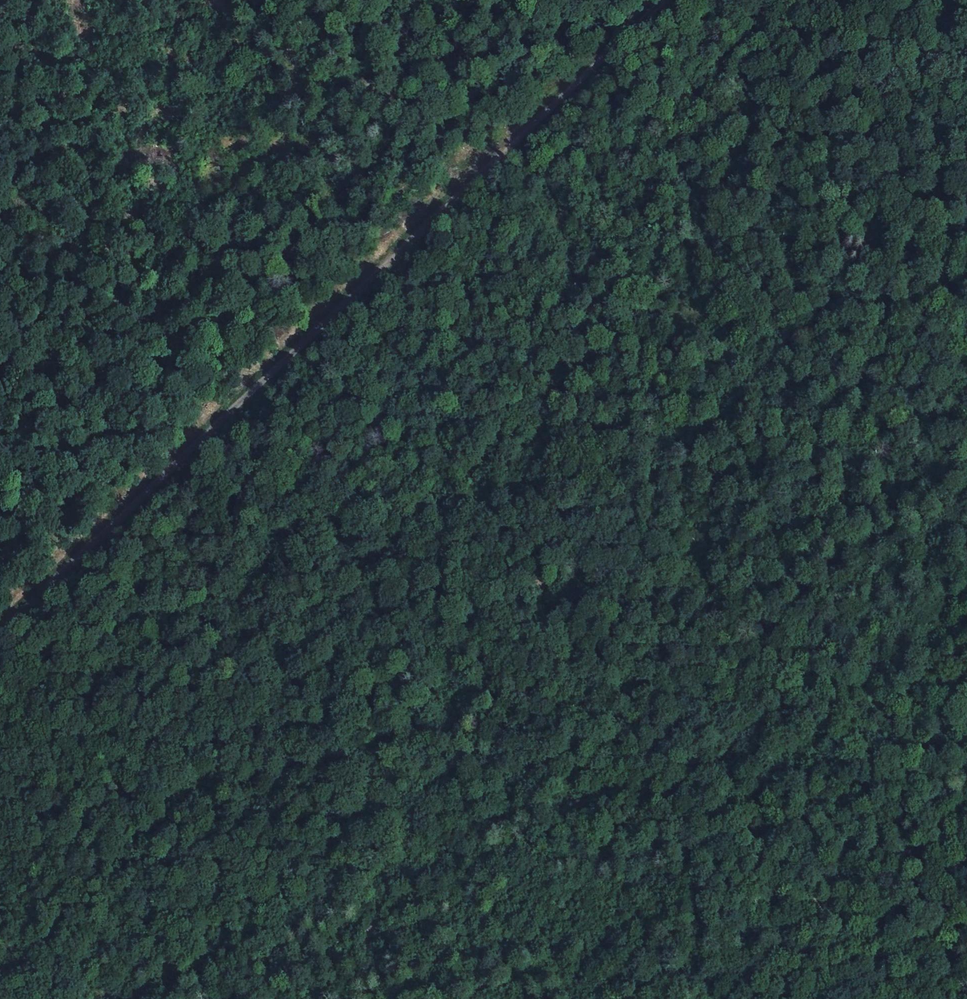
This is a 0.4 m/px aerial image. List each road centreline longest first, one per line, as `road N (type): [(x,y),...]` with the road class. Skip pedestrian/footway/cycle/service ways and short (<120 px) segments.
road 1 (track): [(0,637),(291,362)]
road 2 (track): [(291,362),(520,131)]
road 3 (track): [(520,131),(661,0)]

